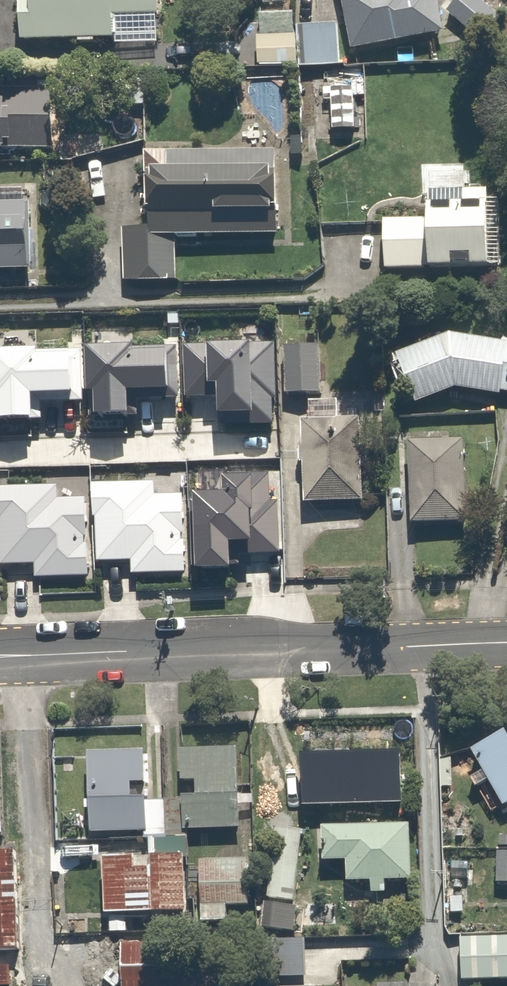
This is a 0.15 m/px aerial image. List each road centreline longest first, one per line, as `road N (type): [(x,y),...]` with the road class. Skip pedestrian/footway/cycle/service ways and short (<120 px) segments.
road 1 (residential): [(0,655),(506,646)]

